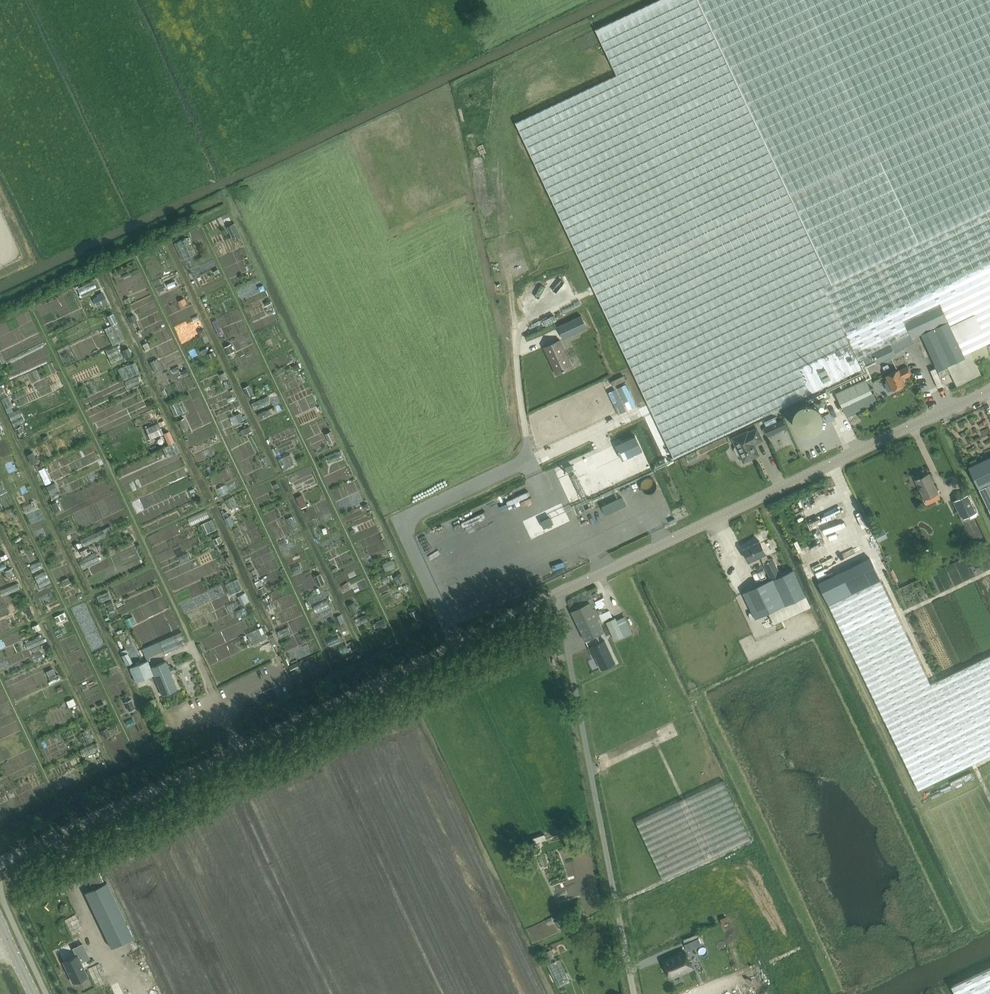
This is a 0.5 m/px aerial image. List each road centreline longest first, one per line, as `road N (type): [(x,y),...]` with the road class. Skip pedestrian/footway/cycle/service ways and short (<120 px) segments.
road 1 (unclassified): [(0,862),(554,595)]
road 2 (unclassified): [(554,595),(989,390)]
road 3 (unclassified): [(634,993),(554,595)]

